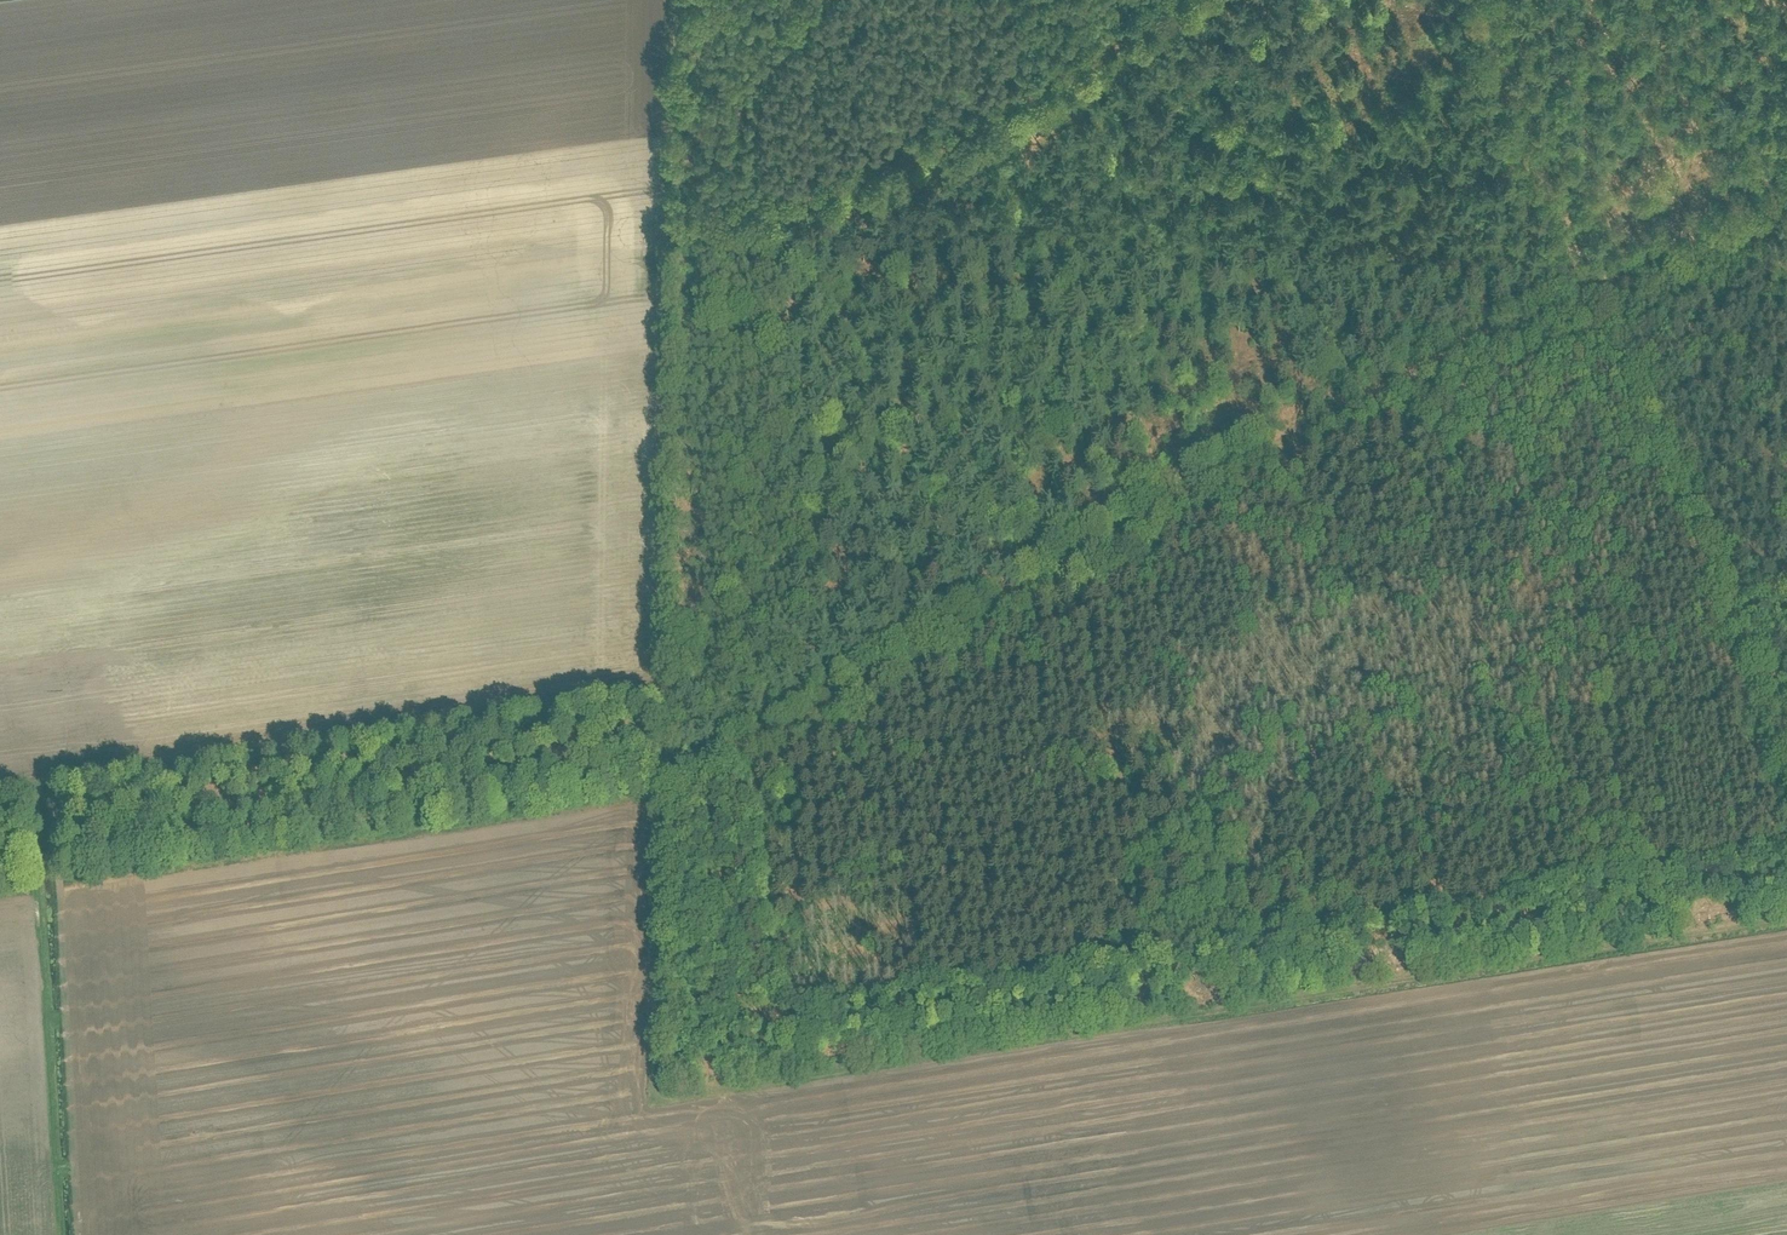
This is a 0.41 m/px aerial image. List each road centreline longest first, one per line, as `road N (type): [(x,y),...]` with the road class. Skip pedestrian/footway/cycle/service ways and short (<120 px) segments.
road 1 (track): [(1786,920),(665,1097),(664,774)]
road 2 (track): [(1456,360),(1209,486),(847,707),(768,748),(711,763)]
road 3 (track): [(665,724),(673,0)]
road 4 (track): [(664,774),(0,873)]
road 5 (track): [(1168,0),(1084,59),(947,136),(827,186),(671,226)]
road 6 (track): [(1757,661),(1606,296)]
road 7 (track): [(1786,199),(1606,296),(1456,360)]
road 8 (track): [(1598,299),(1514,102),(1482,0)]

